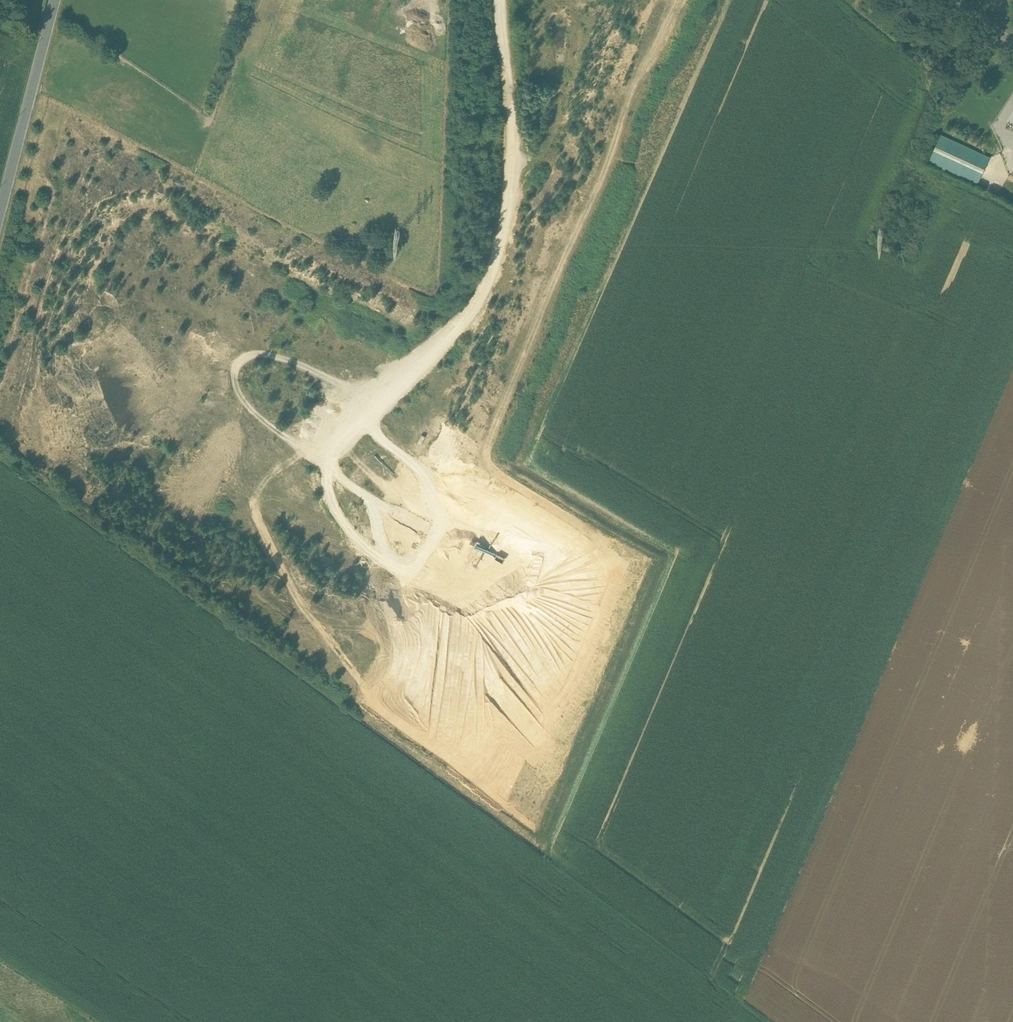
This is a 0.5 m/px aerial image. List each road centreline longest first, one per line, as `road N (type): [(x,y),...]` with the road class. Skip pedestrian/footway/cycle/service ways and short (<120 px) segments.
road 1 (track): [(500,0),(512,170),(498,259),(476,305),(436,351),(336,451),(311,451),(307,435),(352,416)]
road 2 (track): [(420,366),(374,393),(267,358),(243,362),(232,379),(236,397),(280,435),(307,435),(331,405),(327,388)]
road 3 (unclassified): [(0,221),(57,0)]

